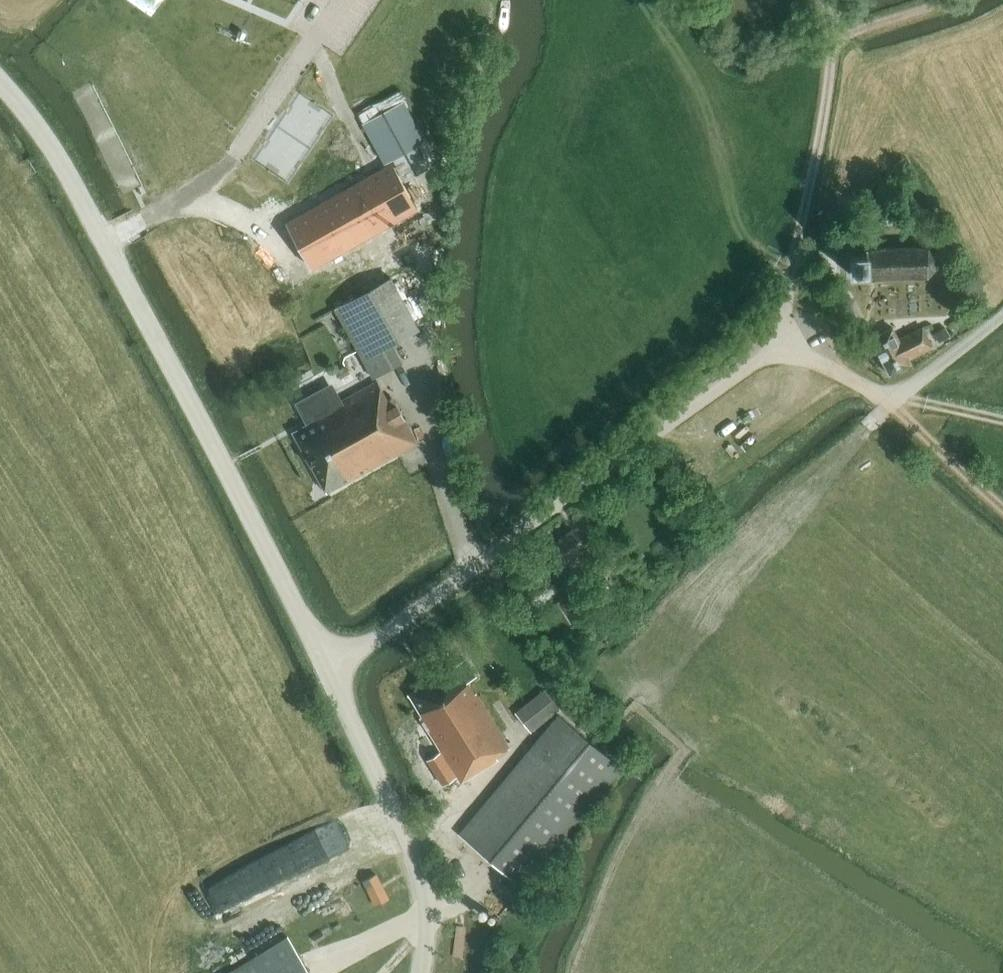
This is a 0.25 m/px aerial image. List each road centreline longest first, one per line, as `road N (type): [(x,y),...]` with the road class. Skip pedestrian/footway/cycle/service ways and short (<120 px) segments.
road 1 (tertiary): [(325,665),(134,296),(52,150),(0,82)]
road 2 (unclassified): [(895,393),(872,390),(806,359),(760,360),(415,610)]
road 3 (tertiary): [(421,972),(423,888),(415,862),(325,665)]

